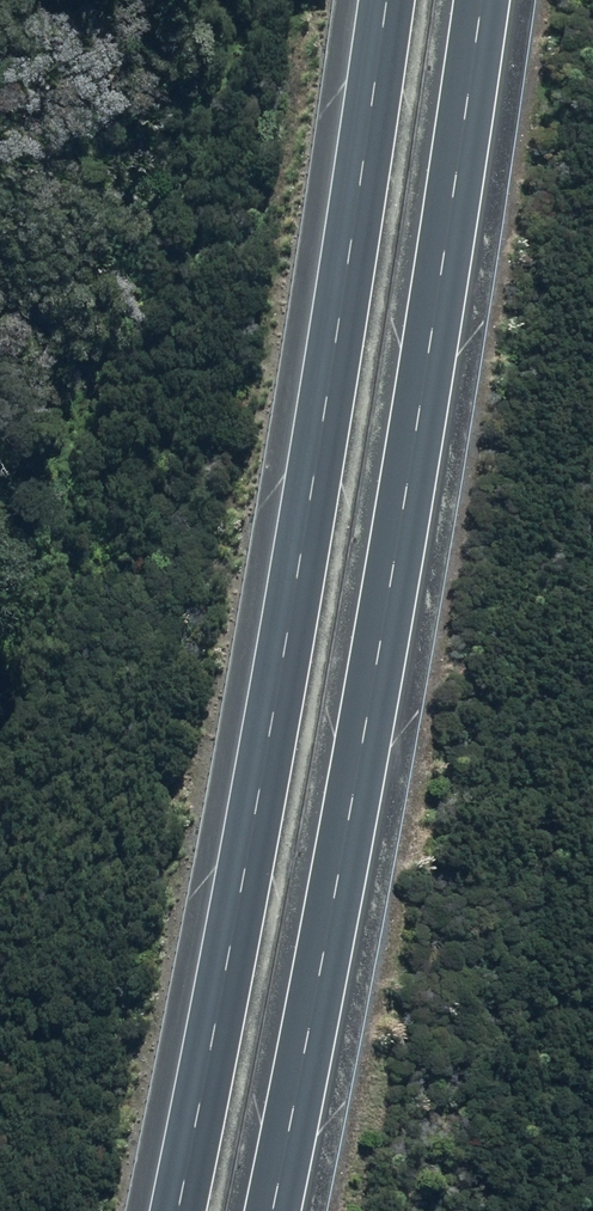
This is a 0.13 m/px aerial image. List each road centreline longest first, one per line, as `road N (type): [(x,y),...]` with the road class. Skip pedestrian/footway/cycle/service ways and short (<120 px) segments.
road 1 (motorway): [(169,1210),(248,842),(386,0)]
road 2 (motorway): [(479,0),(343,869),(270,1210)]

